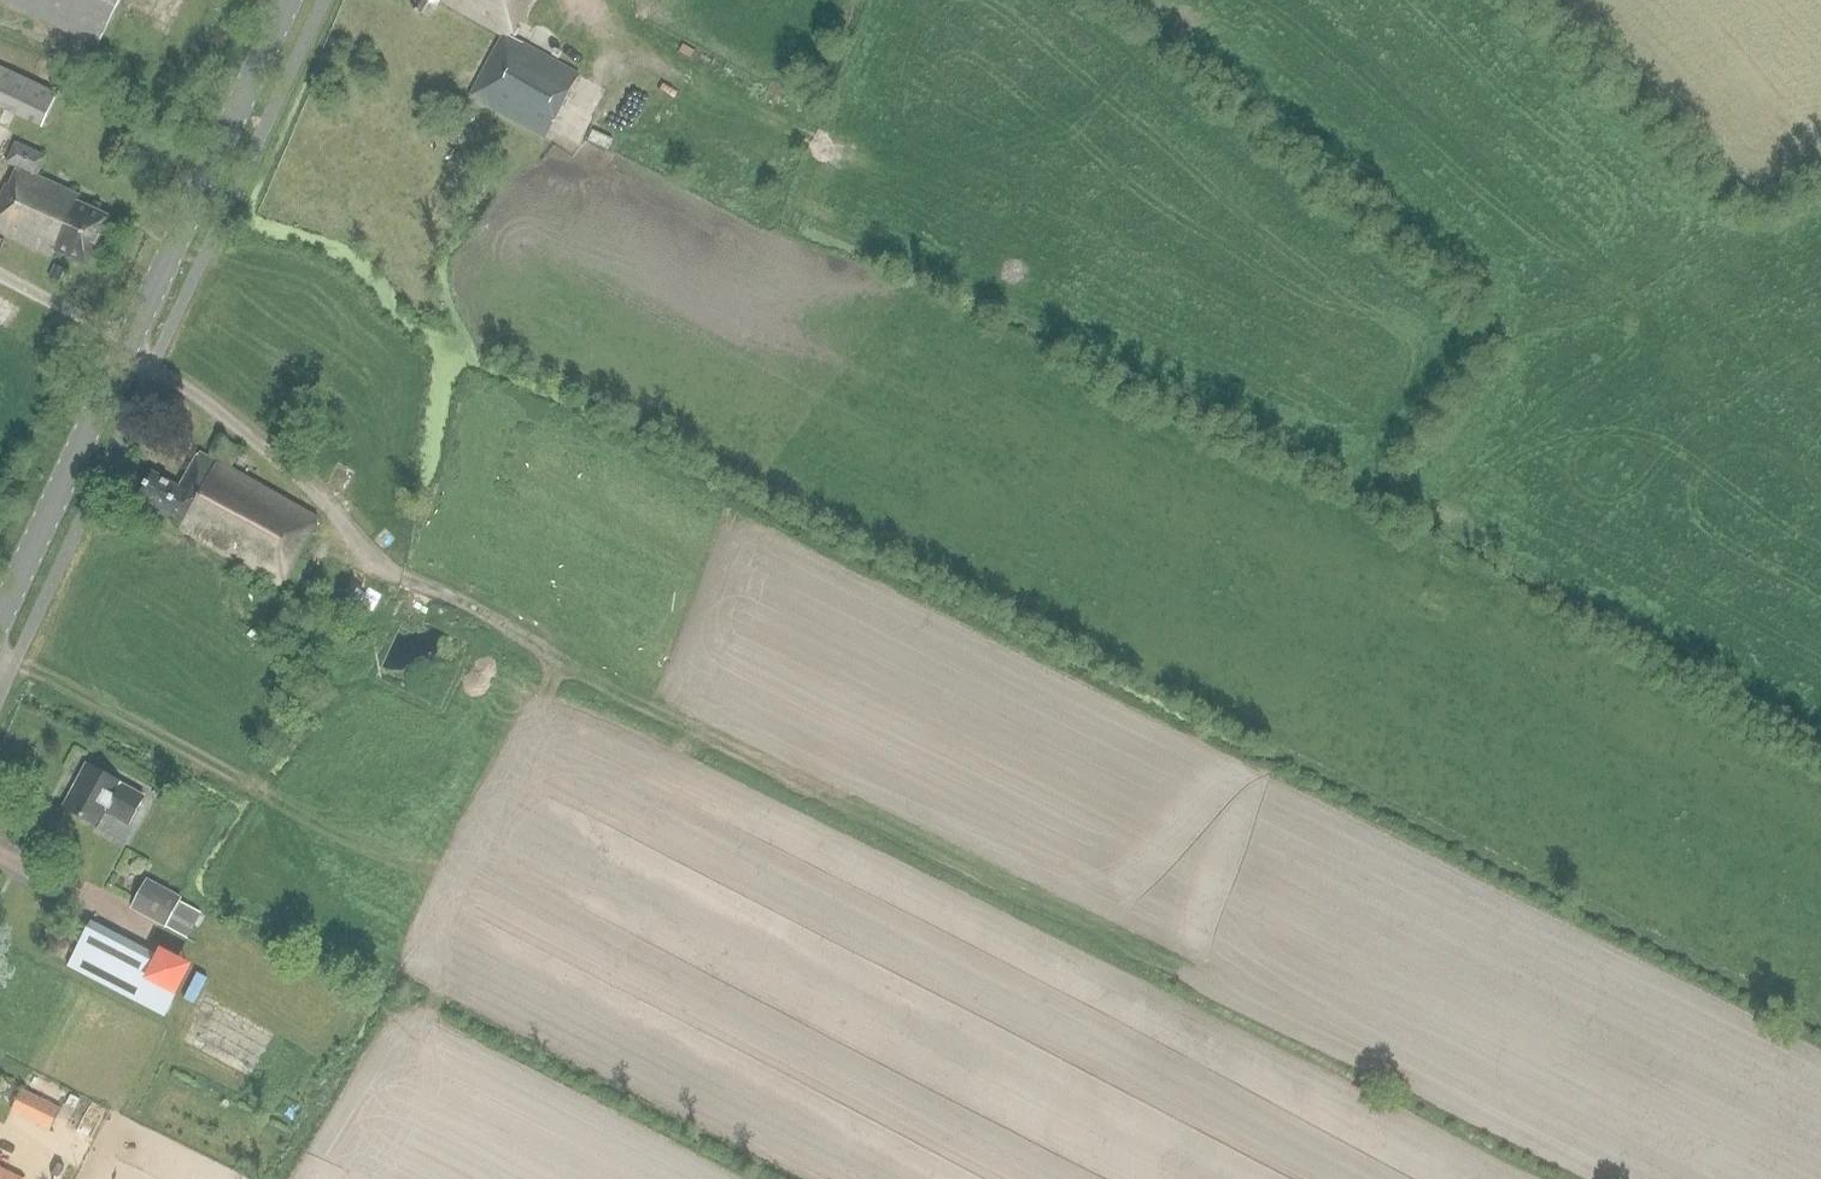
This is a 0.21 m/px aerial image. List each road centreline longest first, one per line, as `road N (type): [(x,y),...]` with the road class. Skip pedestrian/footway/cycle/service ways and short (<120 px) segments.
road 1 (tertiary): [(0,617),(287,0)]

